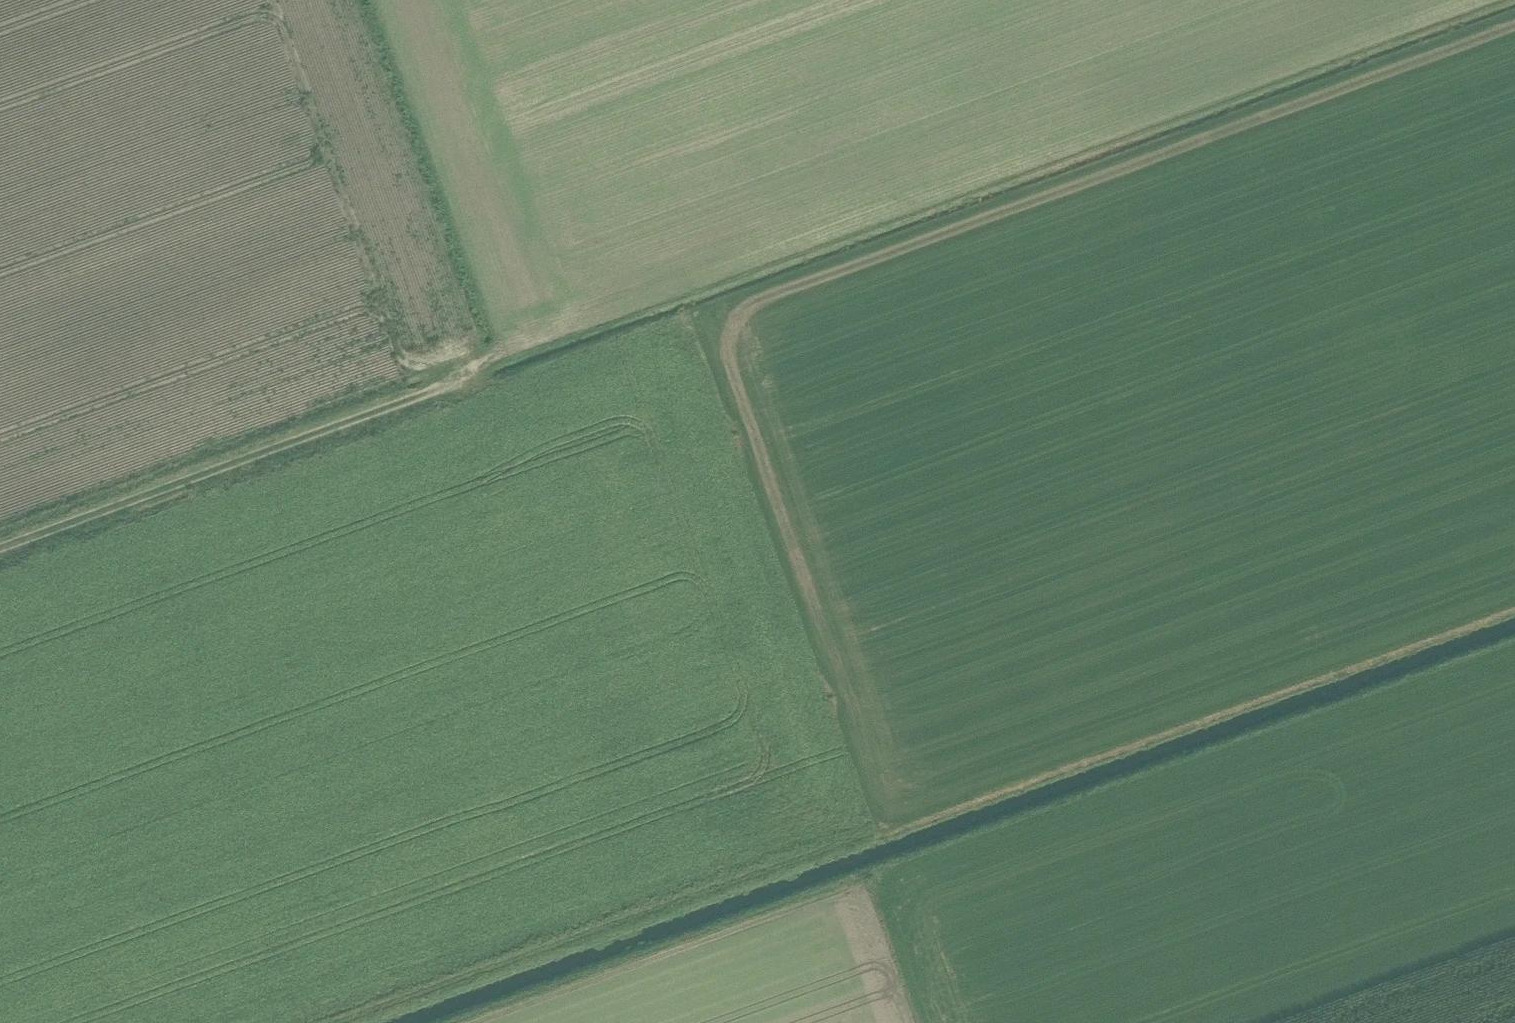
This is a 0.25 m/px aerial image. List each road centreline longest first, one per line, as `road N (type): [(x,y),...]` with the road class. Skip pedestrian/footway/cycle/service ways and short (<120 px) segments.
road 1 (track): [(147,502),(0,553)]

